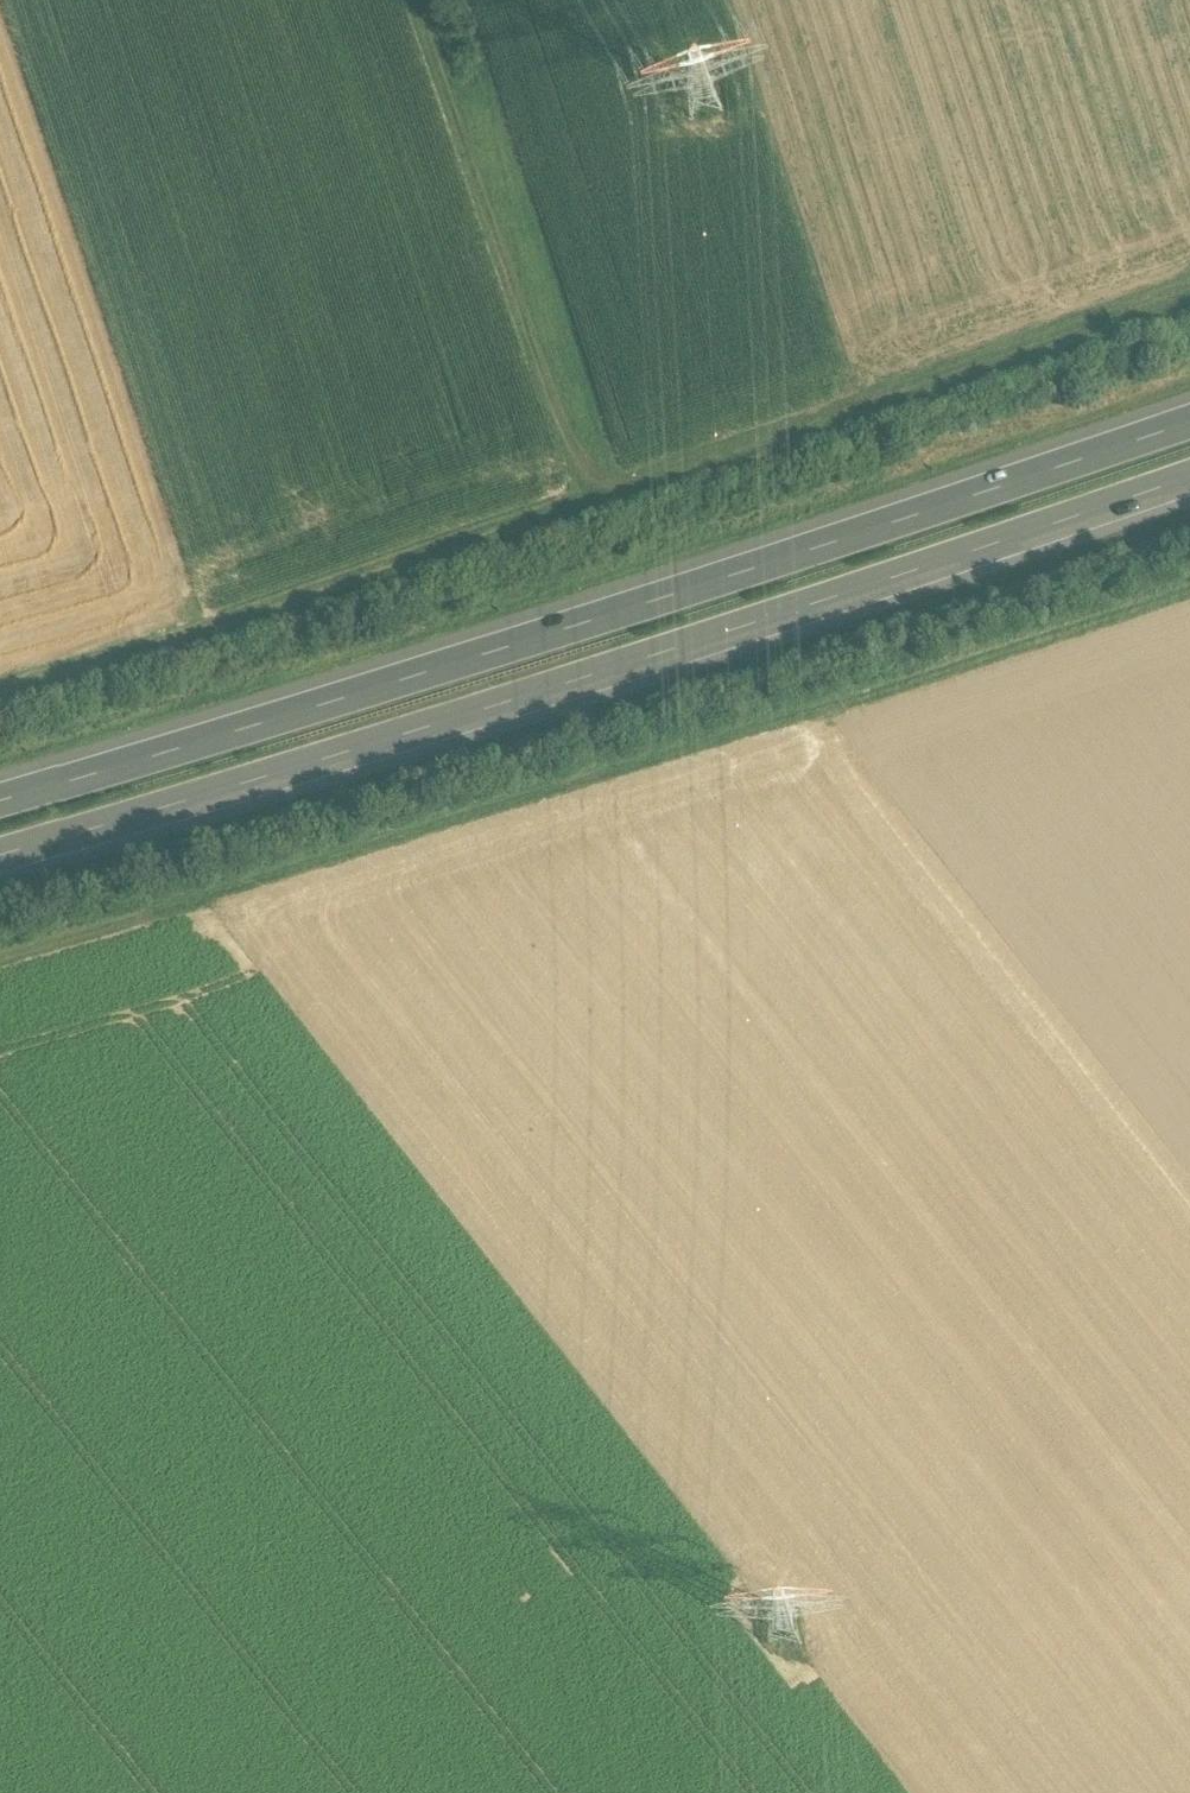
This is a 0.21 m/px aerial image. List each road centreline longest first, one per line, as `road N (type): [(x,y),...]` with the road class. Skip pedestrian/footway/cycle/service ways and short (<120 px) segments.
road 1 (track): [(0,685),(121,651),(1189,286)]
road 2 (motorway): [(0,857),(507,700),(1189,467)]
road 3 (motorway): [(1189,415),(607,612),(0,800)]
road 4 (track): [(0,976),(852,725),(1189,615)]
road 5 (track): [(577,498),(418,0)]

